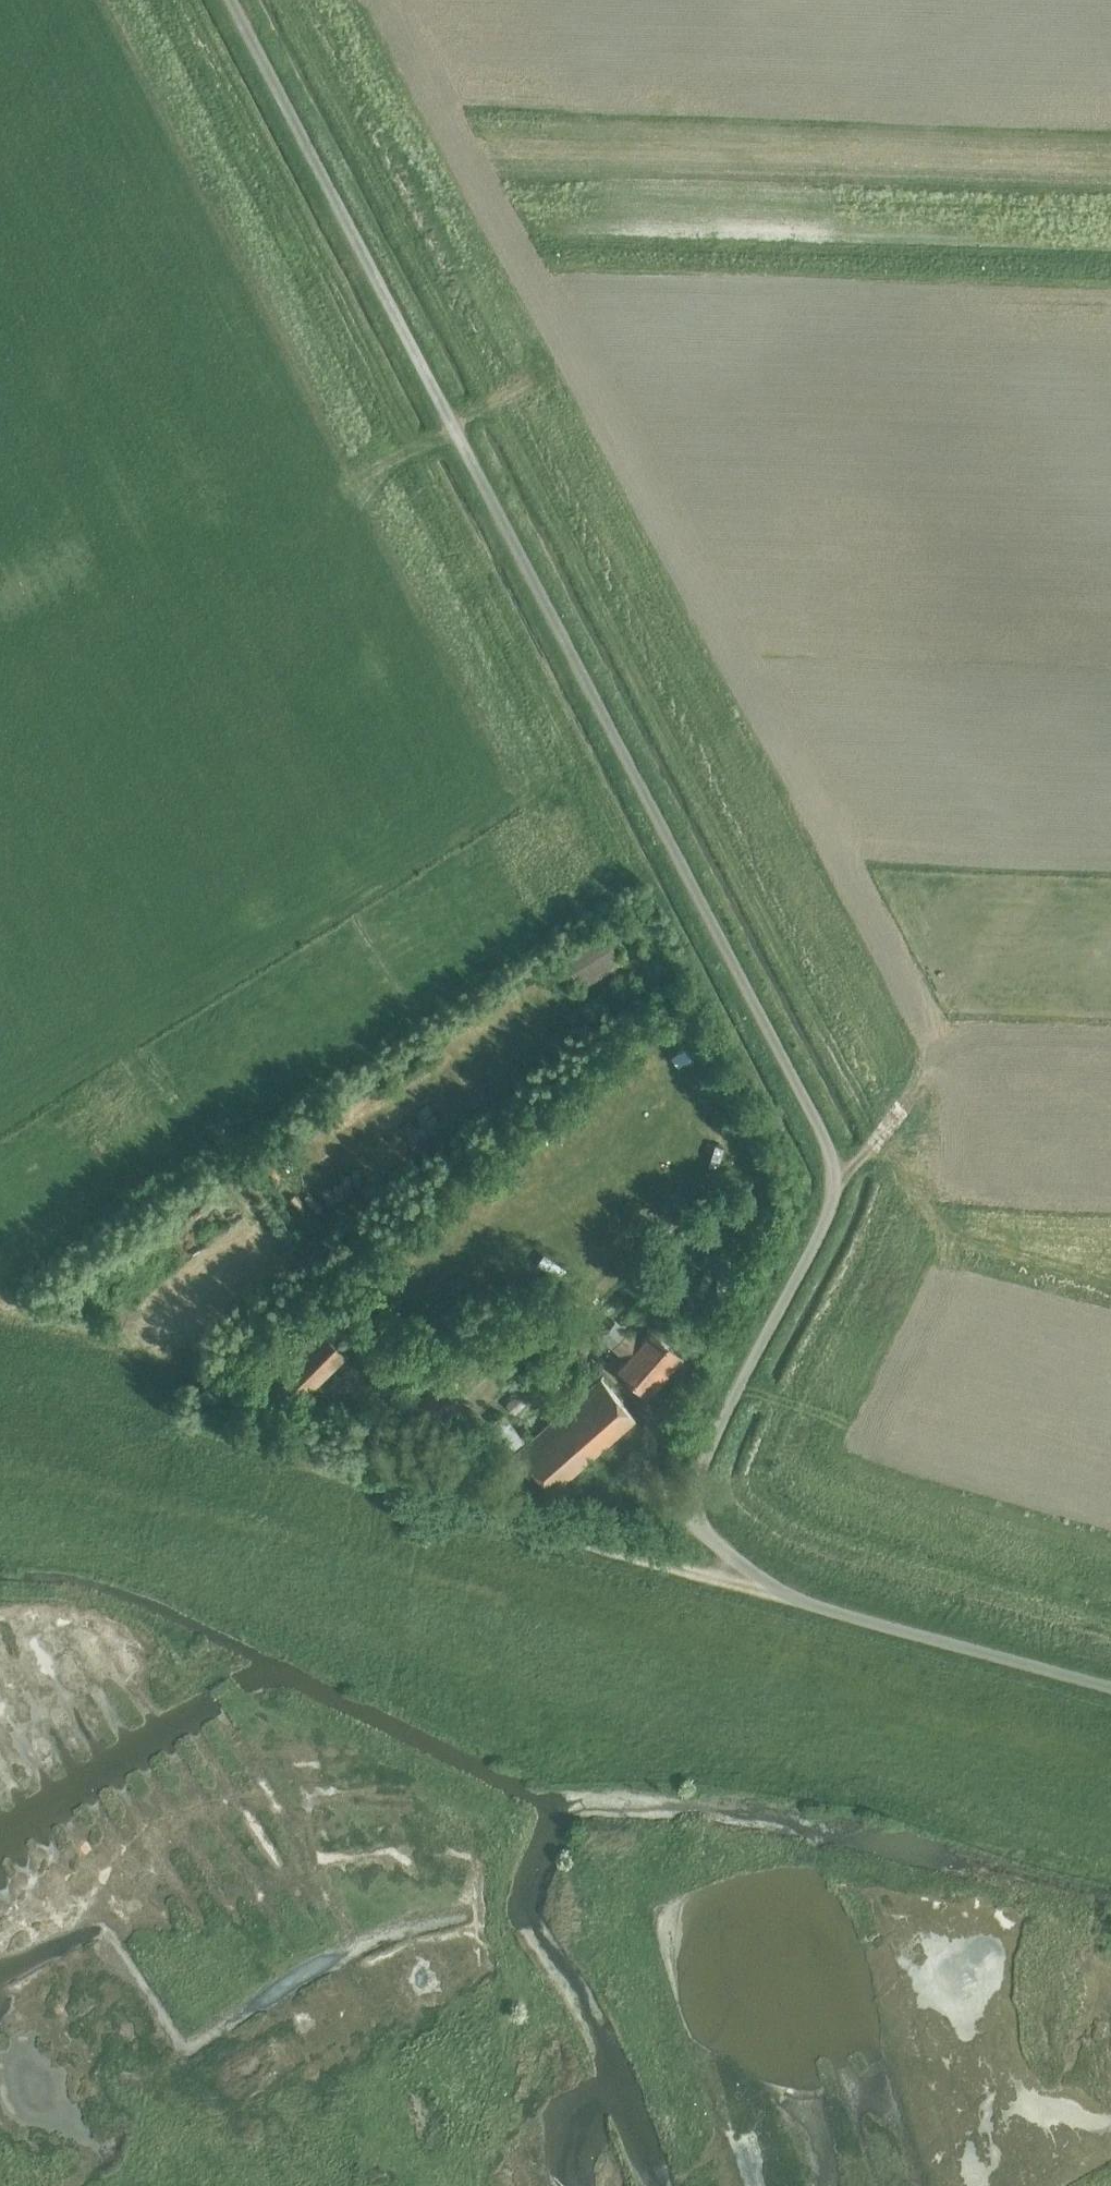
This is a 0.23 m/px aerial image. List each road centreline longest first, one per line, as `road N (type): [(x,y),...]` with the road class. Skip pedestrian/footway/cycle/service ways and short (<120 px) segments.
road 1 (unclassified): [(1110,1698),(1027,1682),(790,1608),(698,1548),(681,1499),(688,1451),(802,1201),(804,1153),(561,691),(224,0)]

